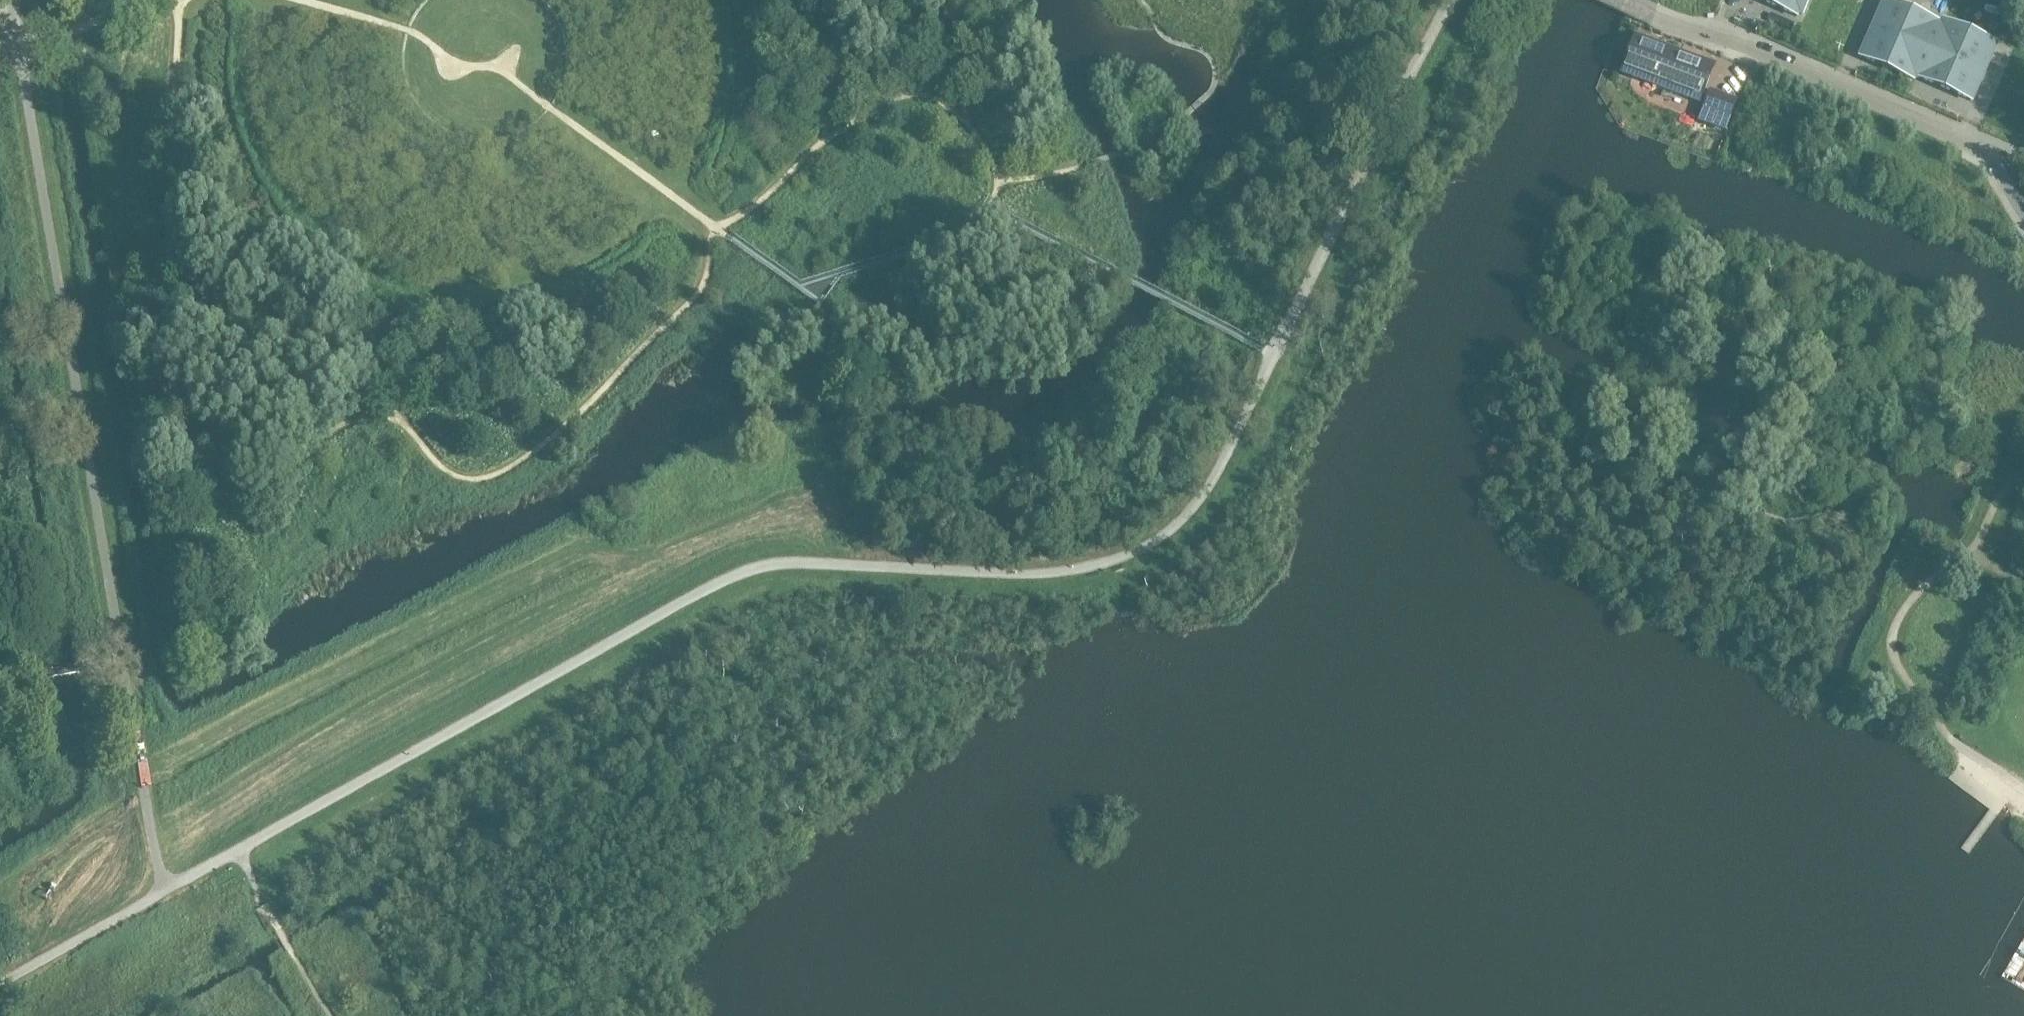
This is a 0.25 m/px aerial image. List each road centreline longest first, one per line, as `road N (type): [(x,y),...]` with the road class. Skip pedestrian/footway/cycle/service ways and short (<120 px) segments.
road 1 (unclassified): [(1612,0),(1721,37),(1986,151)]

